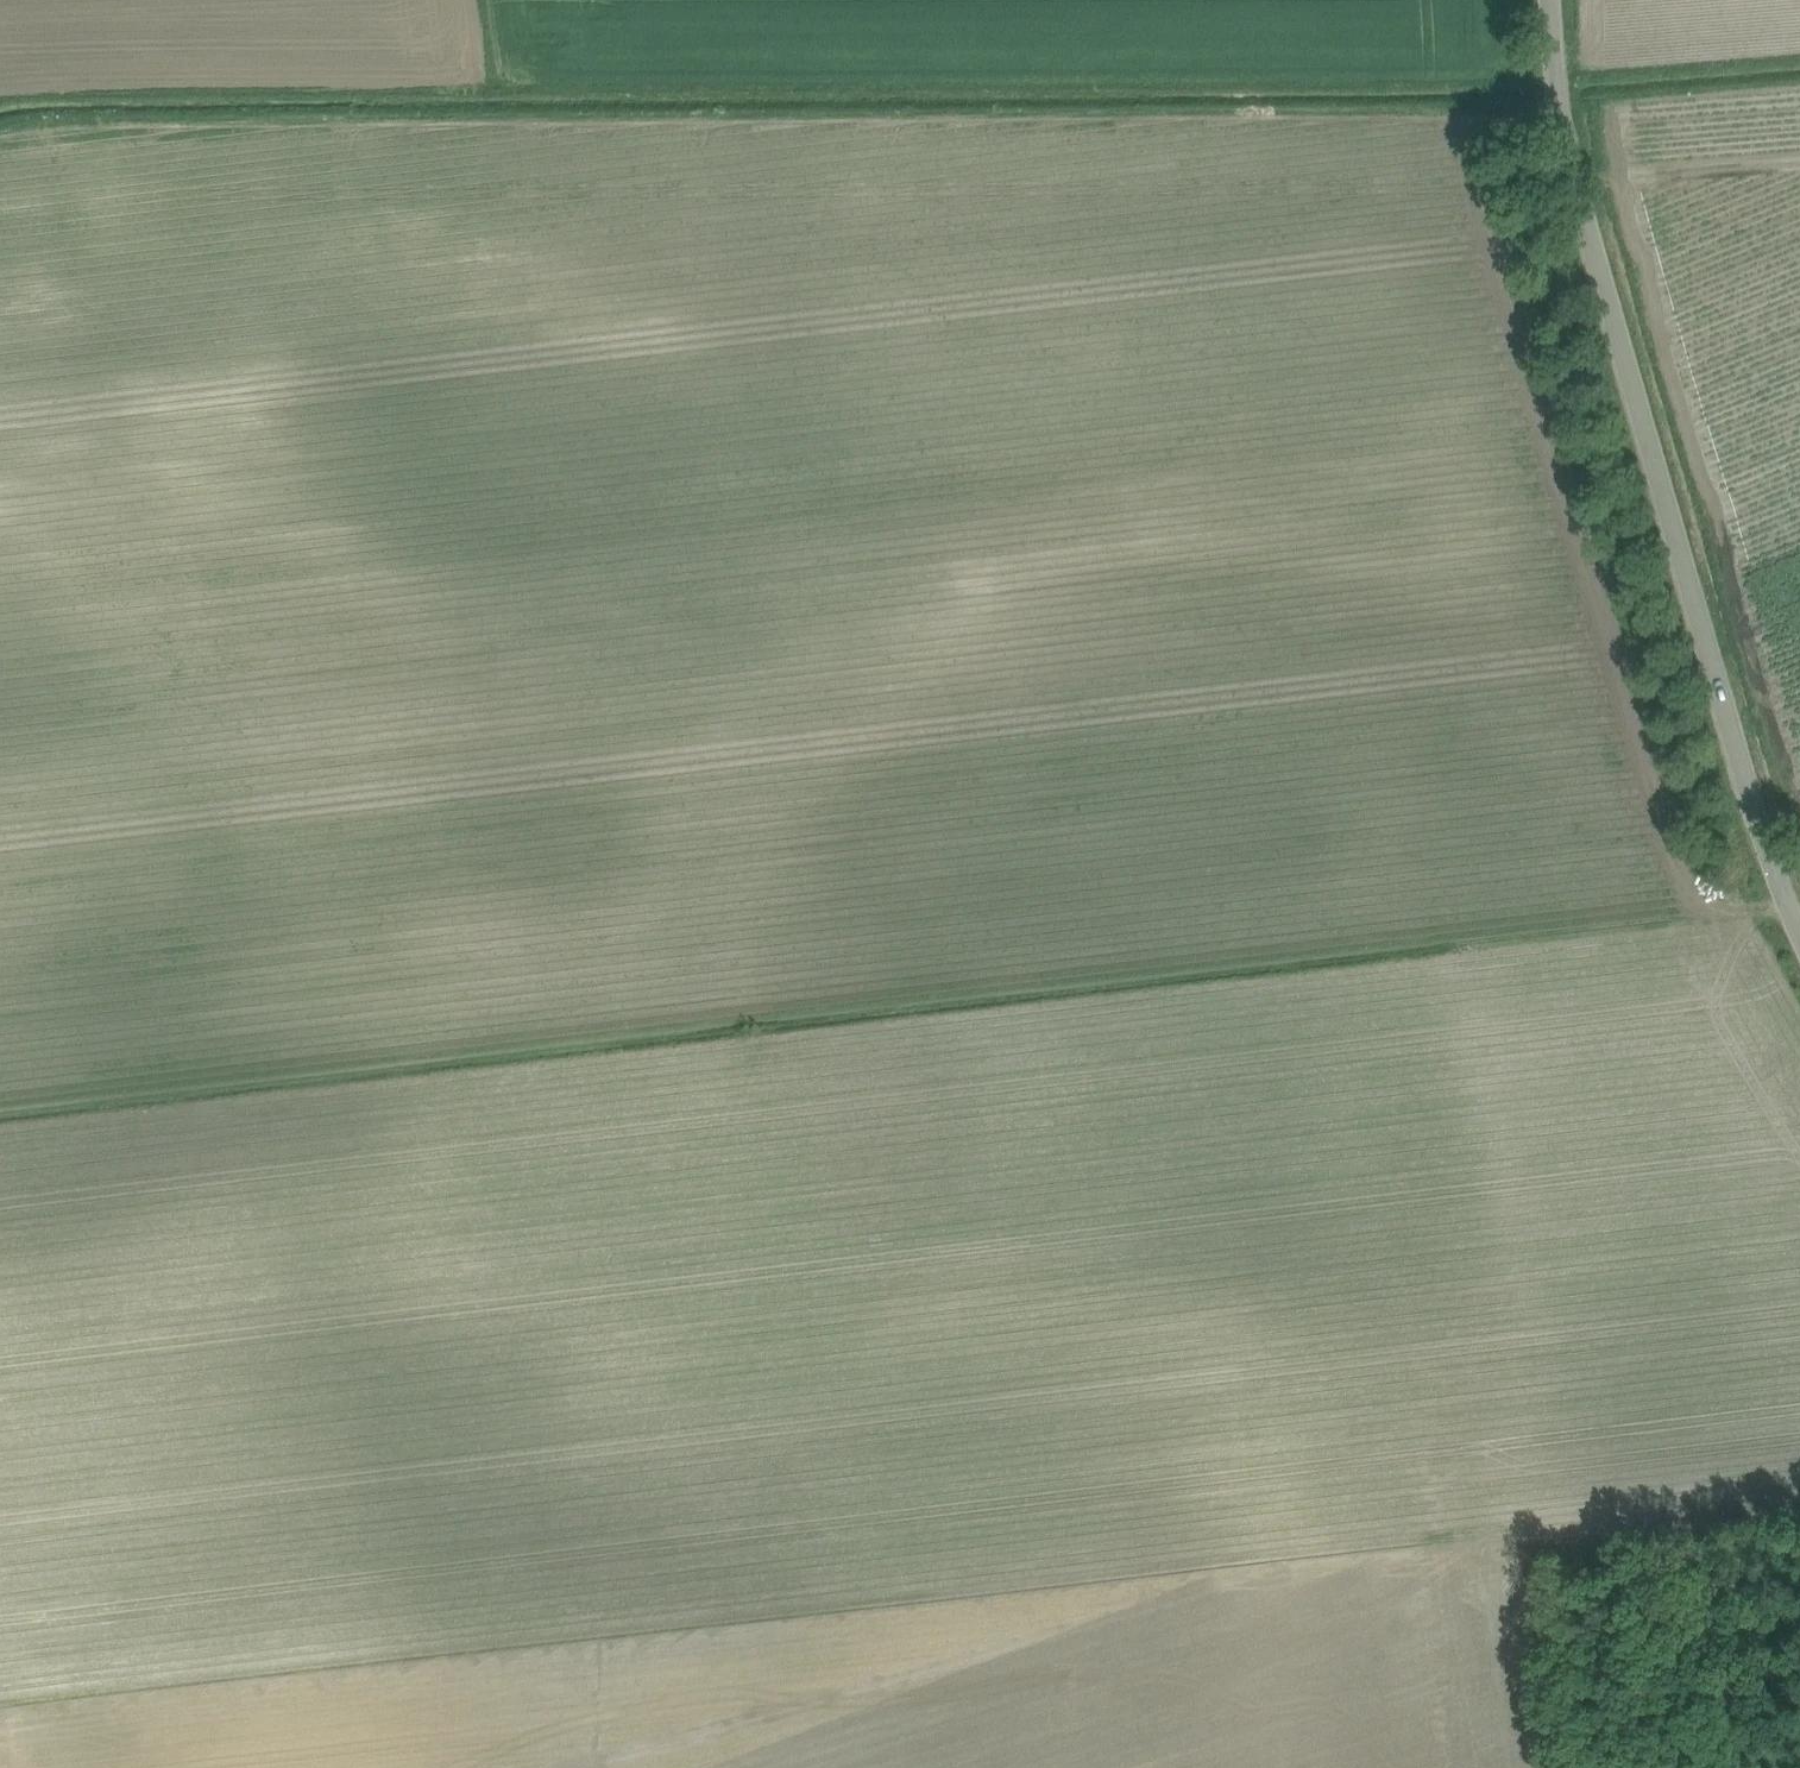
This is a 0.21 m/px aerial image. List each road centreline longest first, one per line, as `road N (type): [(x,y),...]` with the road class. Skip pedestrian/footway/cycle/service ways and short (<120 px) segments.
road 1 (unclassified): [(1799,941),(1746,797),(1564,152),(1547,0)]

